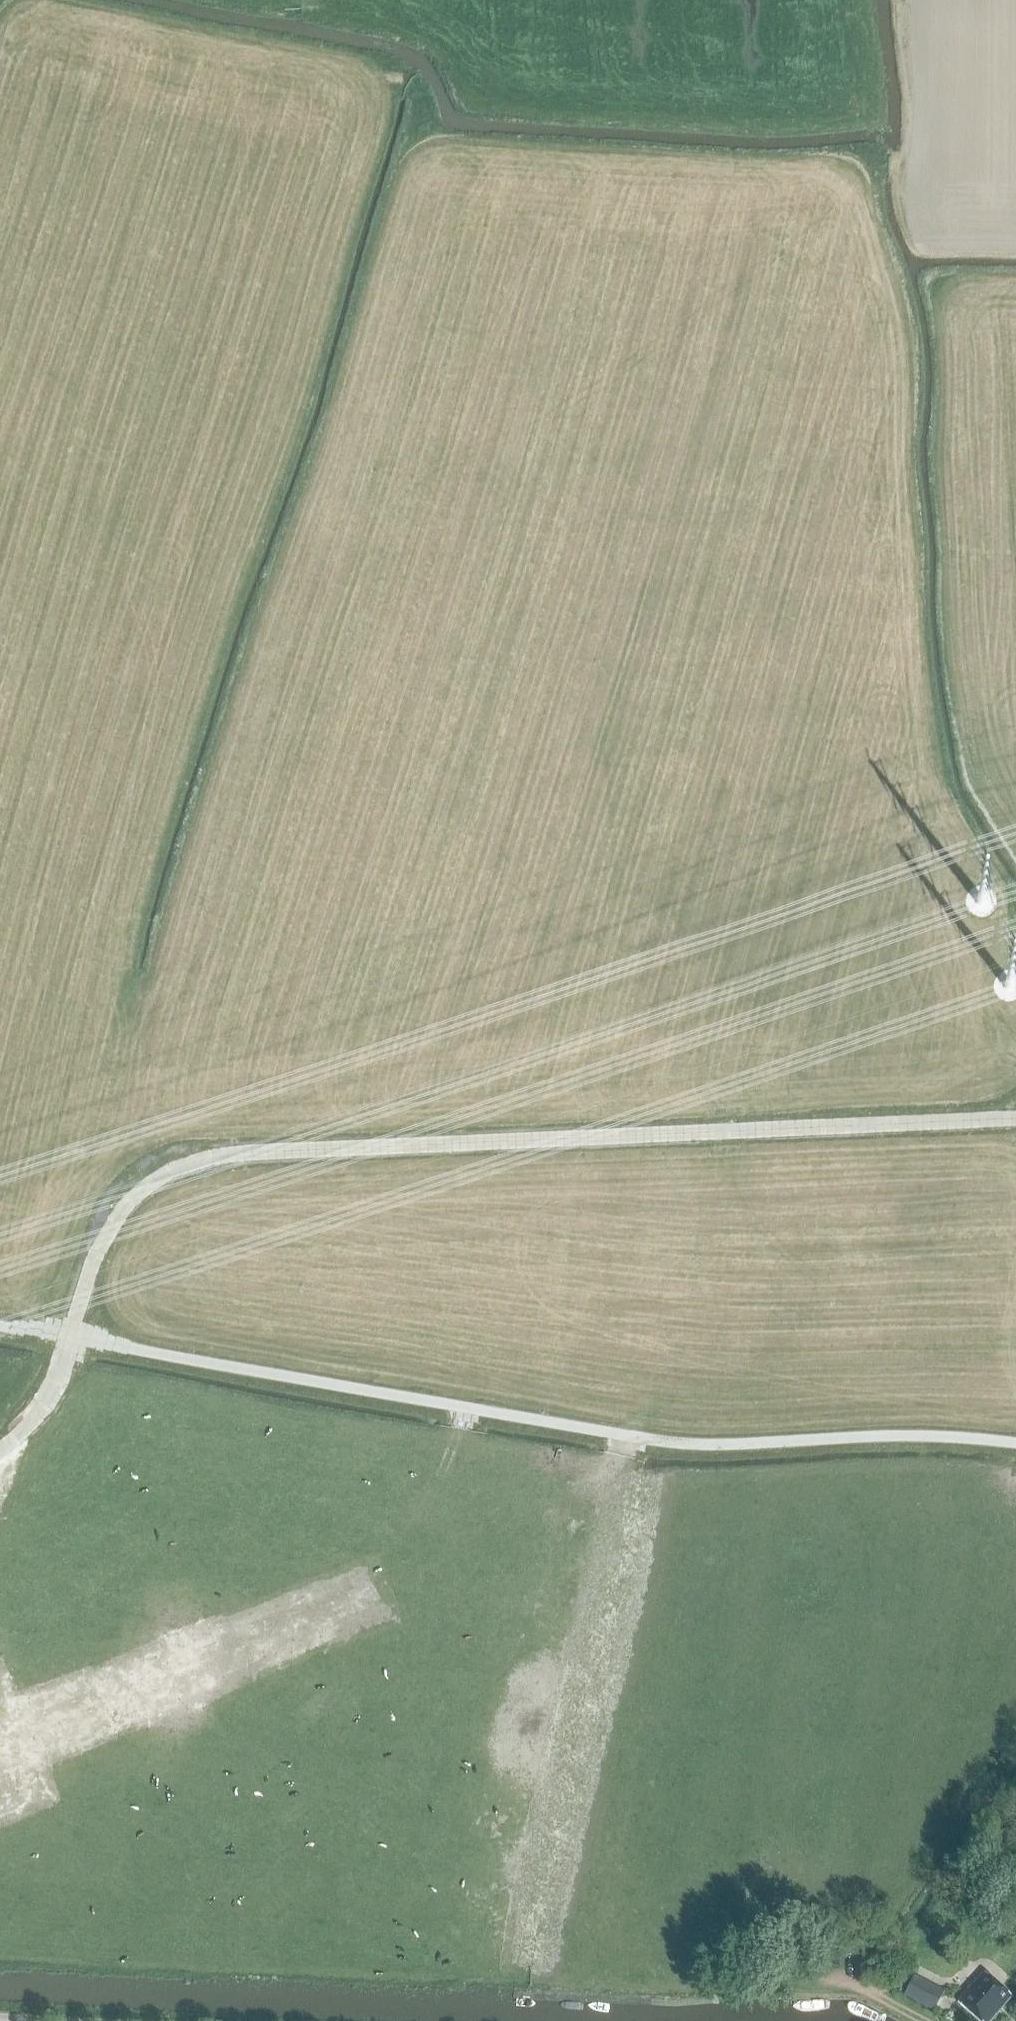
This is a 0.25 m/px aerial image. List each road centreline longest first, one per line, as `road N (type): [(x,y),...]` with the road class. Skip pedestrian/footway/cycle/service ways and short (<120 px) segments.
road 1 (track): [(1015,1443),(879,1435),(698,1444),(644,1438),(0,1325)]

